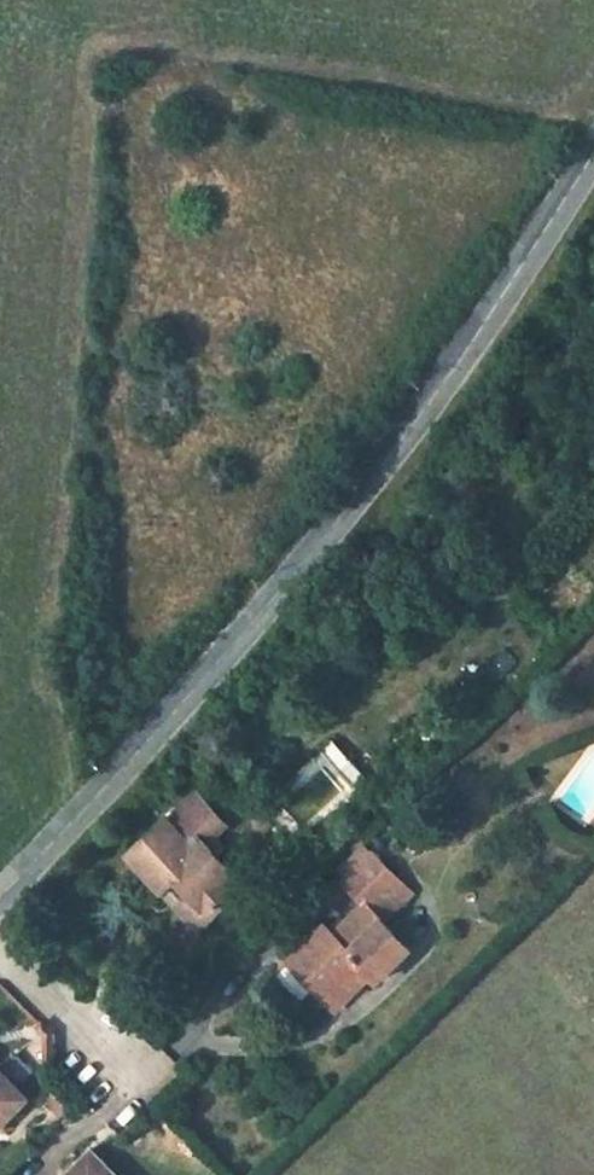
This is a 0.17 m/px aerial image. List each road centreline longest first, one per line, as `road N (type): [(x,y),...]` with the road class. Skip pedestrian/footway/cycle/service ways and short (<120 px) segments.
road 1 (unclassified): [(0,895),(396,453),(593,149)]
road 2 (residential): [(127,1083),(0,958)]

